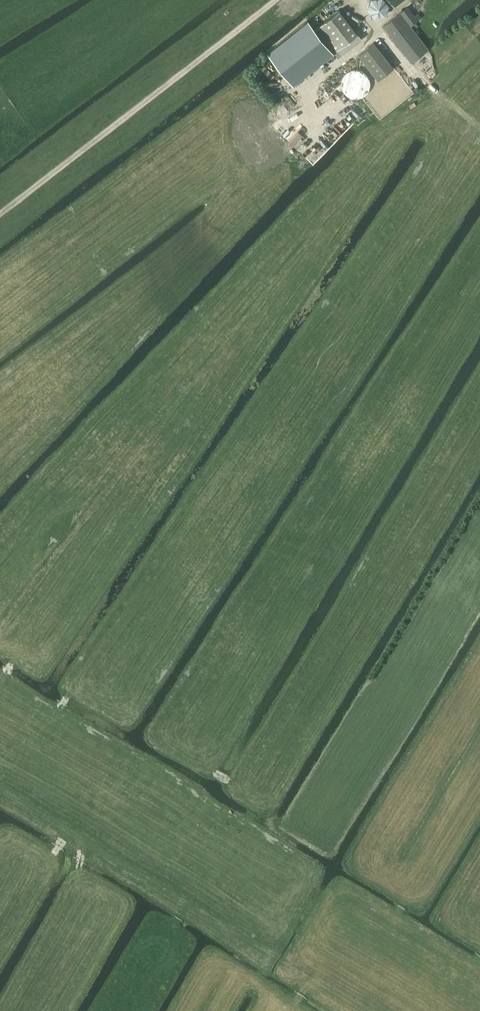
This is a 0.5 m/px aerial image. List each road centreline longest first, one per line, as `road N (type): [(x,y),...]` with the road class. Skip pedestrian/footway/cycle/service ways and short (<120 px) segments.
road 1 (track): [(362,1010),(0,790)]
road 2 (track): [(0,212),(274,0)]

